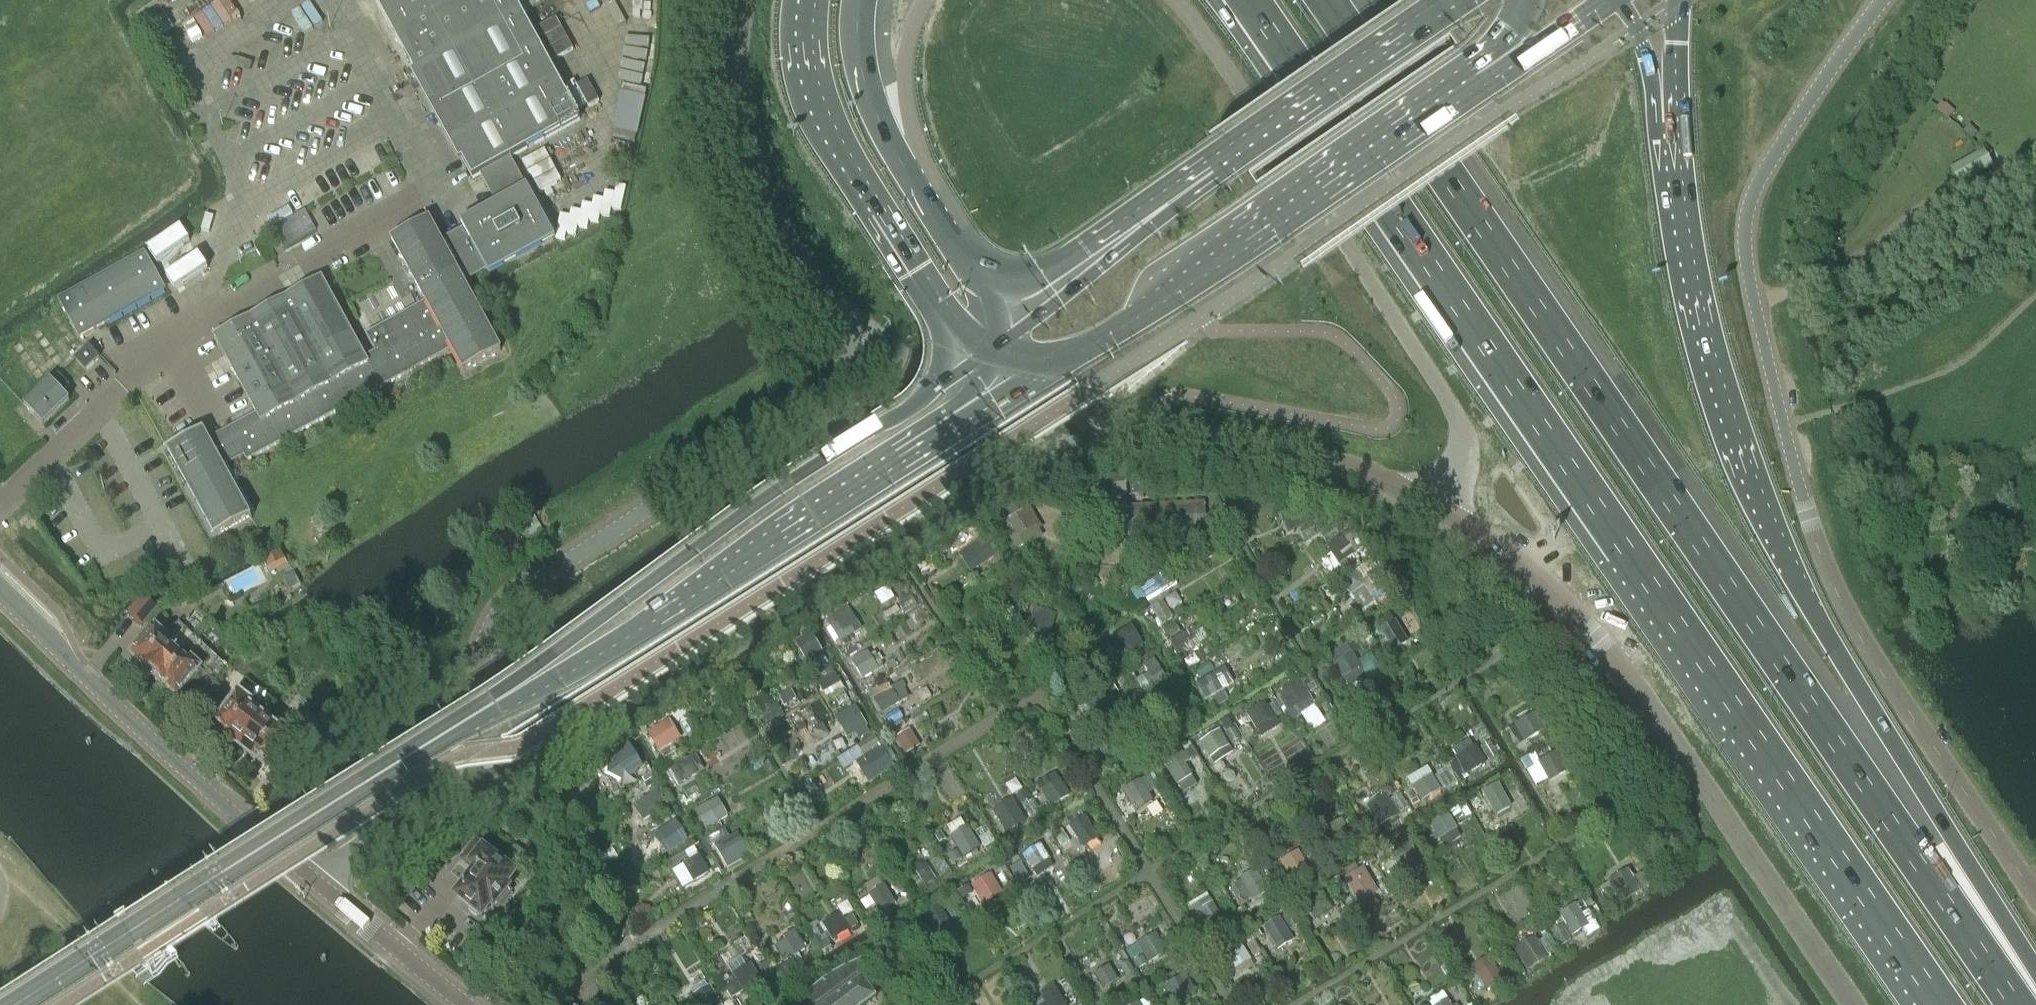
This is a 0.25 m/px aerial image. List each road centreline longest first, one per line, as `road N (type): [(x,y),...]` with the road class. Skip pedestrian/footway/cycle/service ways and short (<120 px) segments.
road 1 (motorway): [(2017,1004),(1328,0)]
road 2 (motorway): [(1252,10),(1942,1004)]
road 3 (tertiary): [(2035,896),(1839,597),(1808,512),(1746,261),(1749,208),(1764,171),(1881,0)]
road 4 (motorway): [(2035,995),(1951,837),(1788,570),(1745,472),(1696,309),(1669,123)]
road 5 (tertiary): [(316,879),(422,805),(480,645),(515,593),(820,395),(872,340)]
road 6 (tertiary): [(1856,1004),(1597,635),(1524,566),(1438,510)]
road 7 (secondary): [(489,708),(646,623),(1013,388)]
road 8 (tertiary): [(1176,0),(1452,405),(1459,445),(1438,510)]
road 9 (tertiary): [(1438,510),(1315,453),(974,383),(872,340)]
road 10 (secondary): [(963,368),(774,489),(489,708)]
road 11 (secondary): [(1013,388),(1283,225),(1480,85)]
road 12 (secondary): [(489,708),(19,1004)]
road 13 (trunk): [(1455,0),(1017,332)]
road 14 (tertiary): [(316,879),(192,775),(0,589)]
road 15 (secondary): [(810,0),(804,59),(812,103),(963,368)]
road 16 (tertiary): [(872,340),(810,278),(762,196),(735,90),(741,0)]
road 17 (trunk): [(1017,332),(905,168)]
road 18 (tertiary): [(461,1004),(316,879)]
road 19 (motorway): [(905,168),(870,105),(855,42),(859,0)]
road 20 (tertiary): [(905,168),(904,73),(925,0)]
road 21 (secondary): [(1480,85),(1608,0)]
road 22 (motorway): [(1669,123),(1642,41),(1611,0)]
road 23 (motorway): [(1669,123),(1679,0)]

